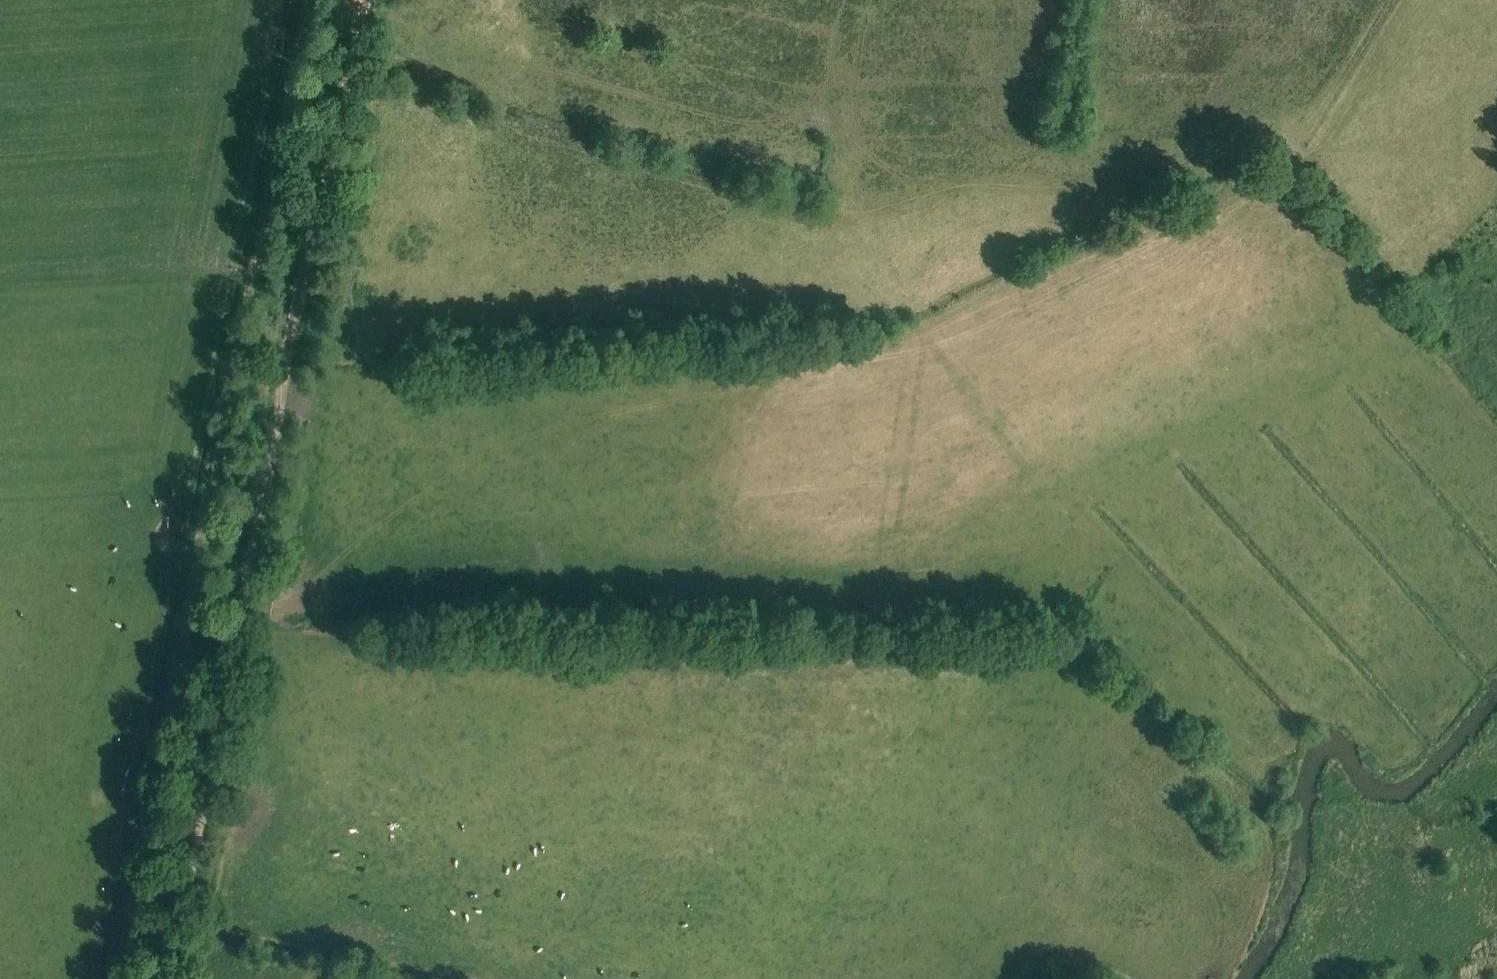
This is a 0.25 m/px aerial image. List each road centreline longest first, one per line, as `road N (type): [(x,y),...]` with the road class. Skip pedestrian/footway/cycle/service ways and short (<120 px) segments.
road 1 (track): [(166,978),(359,0)]

